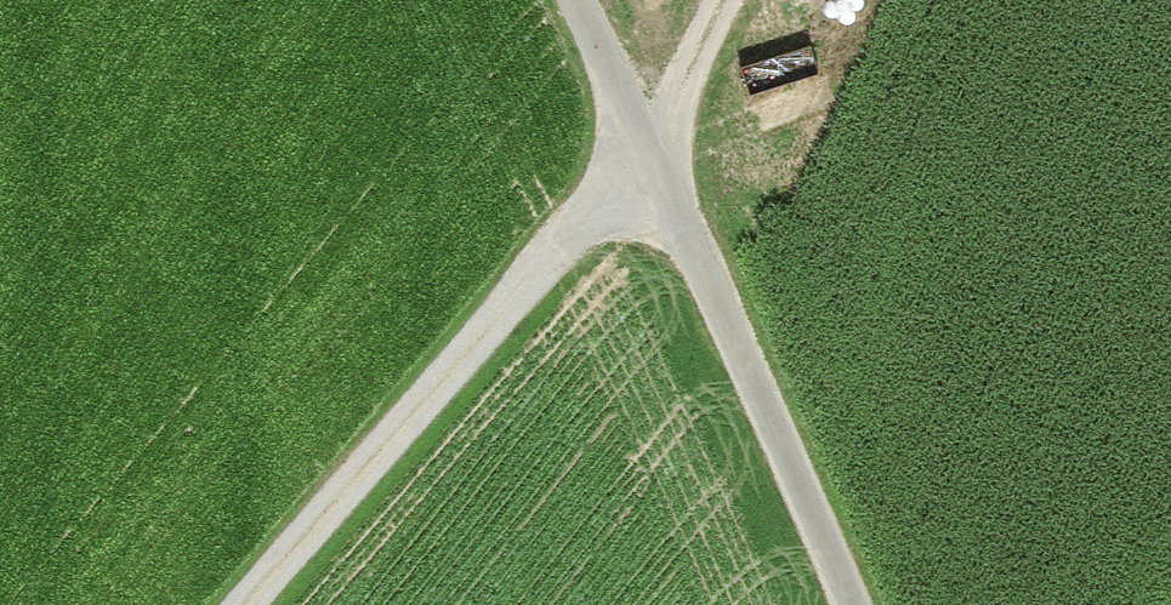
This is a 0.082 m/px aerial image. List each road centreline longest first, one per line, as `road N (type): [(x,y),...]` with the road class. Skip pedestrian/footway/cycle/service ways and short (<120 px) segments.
road 1 (track): [(726,0),(638,183),(254,604)]
road 2 (unclassified): [(804,604),(638,183),(546,0)]

